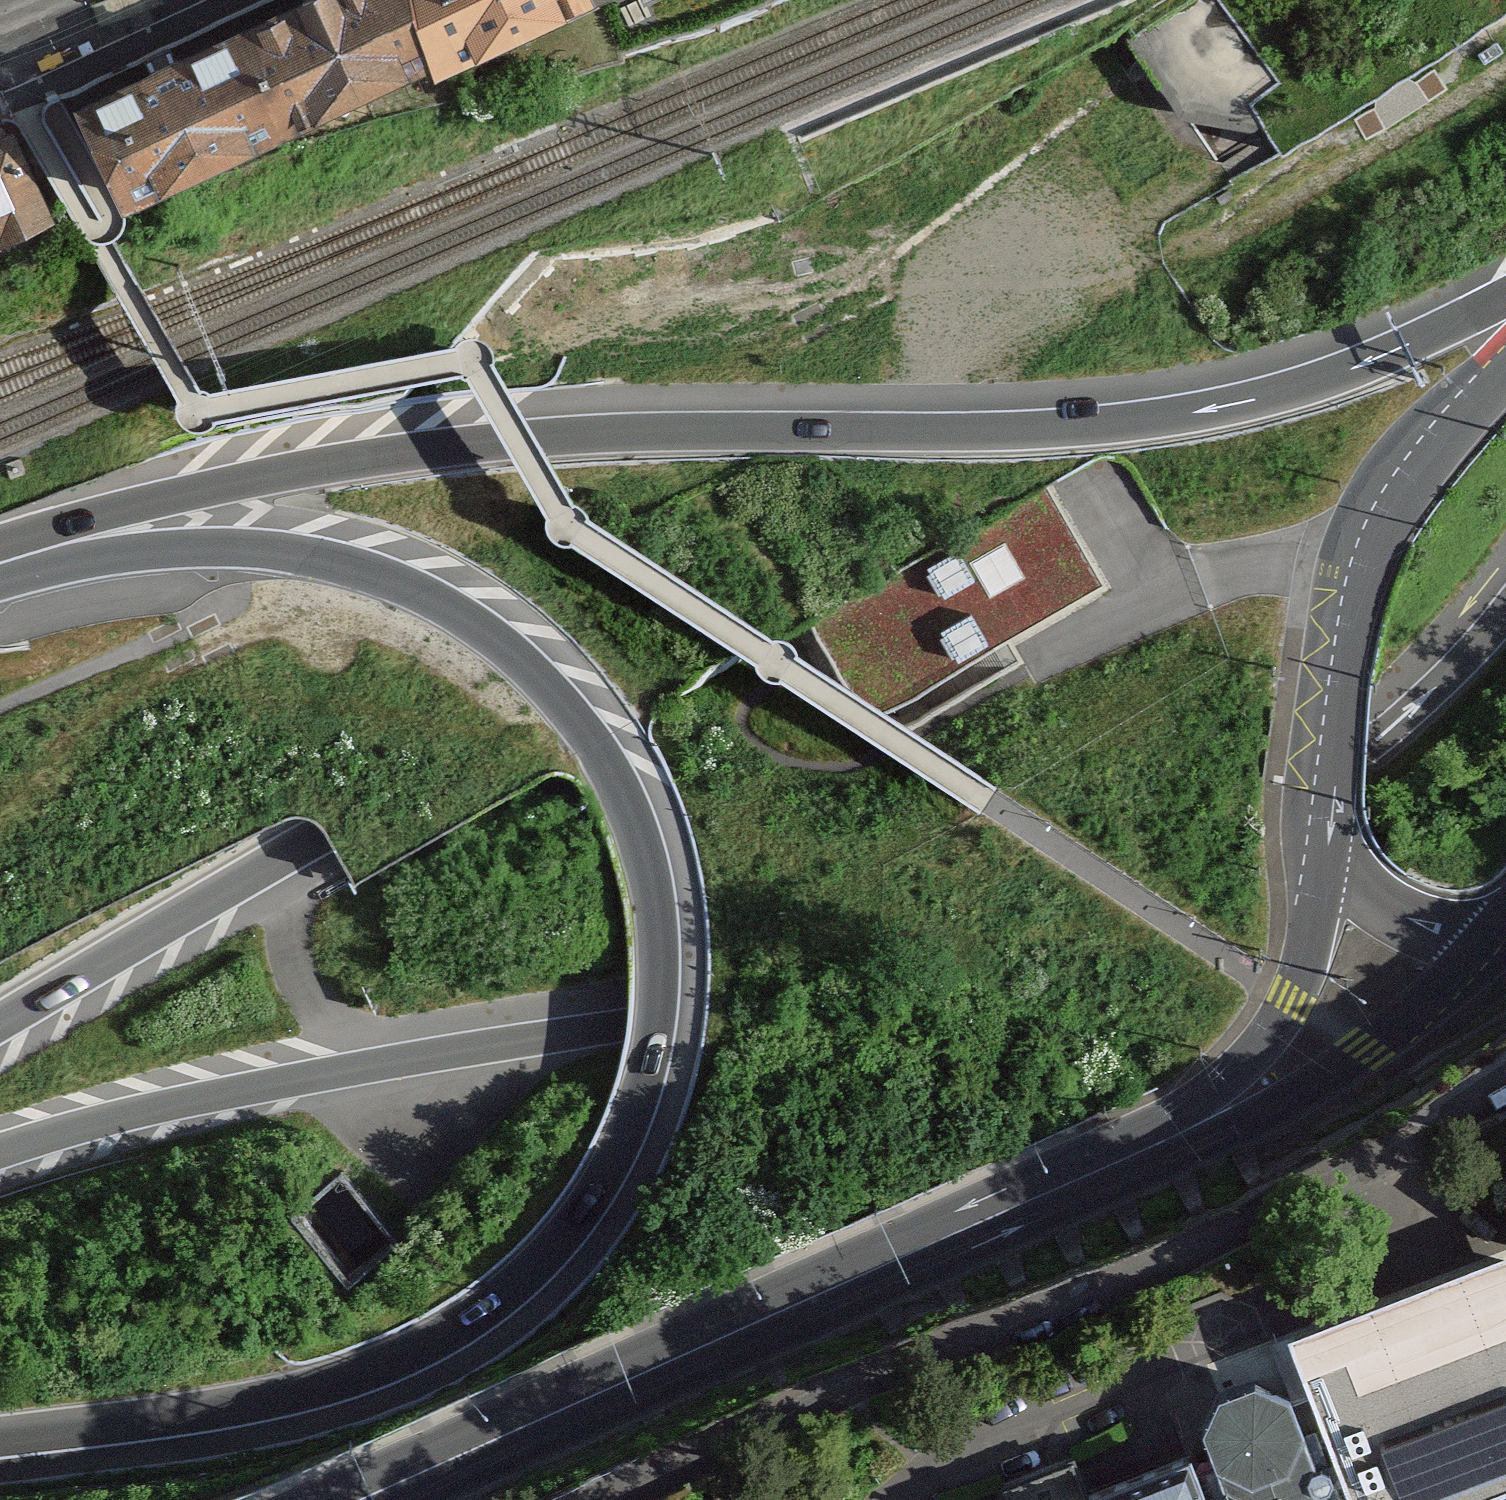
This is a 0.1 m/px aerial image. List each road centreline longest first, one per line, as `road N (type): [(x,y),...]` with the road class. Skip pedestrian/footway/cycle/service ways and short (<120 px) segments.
road 1 (motorway): [(0,1444),(218,1416),(335,1391),(469,1329),(545,1266),(608,1185),(656,1064),(666,979),(652,853),(610,759),(529,658),(471,614),(367,566),(269,547),(144,546),(0,565)]
road 2 (motorway): [(0,1153),(158,1108),(720,1003),(1044,917),(1154,871),(1366,749),(1505,608)]
road 3 (motorway): [(1505,296),(1311,382),(1175,415),(1017,430),(664,429),(388,454),(232,485),(0,560)]
road 4 (motorway): [(0,1022),(747,576),(1155,298)]
road 5 (motorway): [(0,888),(158,800),(1155,298)]
road 6 (motorway): [(947,243),(0,765)]
road 7 (motorway): [(947,243),(590,384),(0,645)]
road 8 (residential): [(616,1499),(866,1379),(1156,1269),(1505,1084)]
road 9 (primary): [(361,1499),(1192,1134)]
road 10 (primary): [(1505,374),(1422,469),(1370,550),(1343,667),(1330,835)]
road 11 (motorway): [(1310,0),(947,243)]
road 12 (motorway): [(1155,298),(1351,188),(1505,88)]
road 13 (primary): [(1192,1134),(1381,1059),(1466,987),(1505,938)]
road 14 (primary): [(1330,835),(1315,935),(1290,1004),(1253,1068),(1192,1134)]
road 15 (primary): [(1330,835),(1362,886),(1395,916),(1458,937),(1505,928)]

